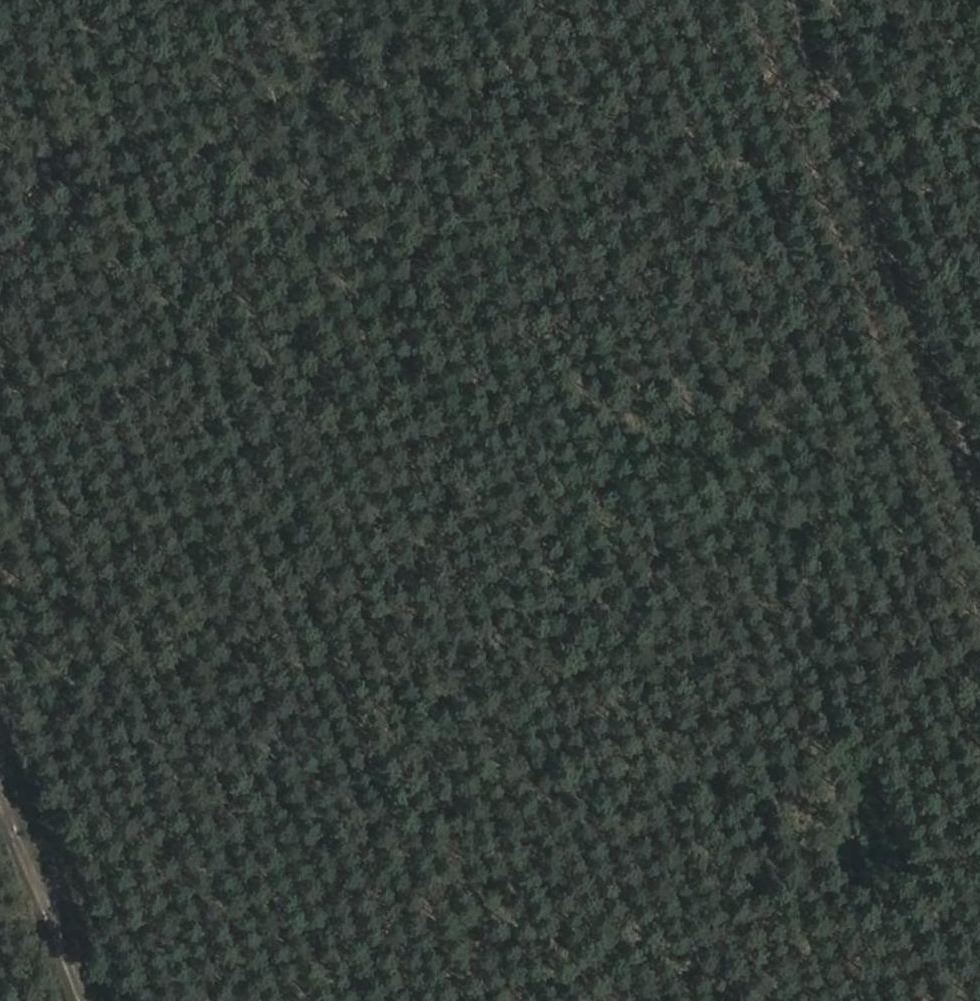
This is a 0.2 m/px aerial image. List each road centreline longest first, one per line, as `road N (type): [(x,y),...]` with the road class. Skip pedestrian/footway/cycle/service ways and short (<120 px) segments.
road 1 (track): [(101,1000),(0,743)]

